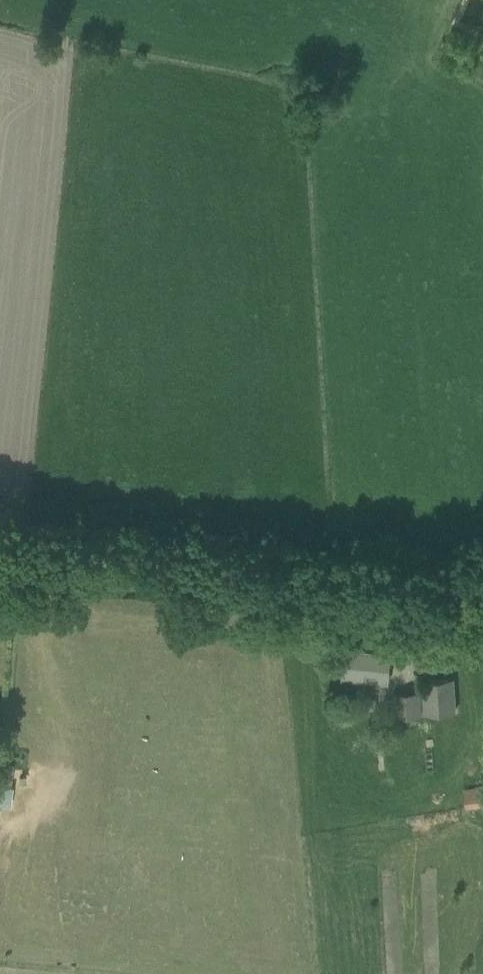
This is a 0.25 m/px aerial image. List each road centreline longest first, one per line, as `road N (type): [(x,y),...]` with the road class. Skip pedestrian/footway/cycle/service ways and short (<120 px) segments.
road 1 (unclassified): [(482,596),(0,554)]

